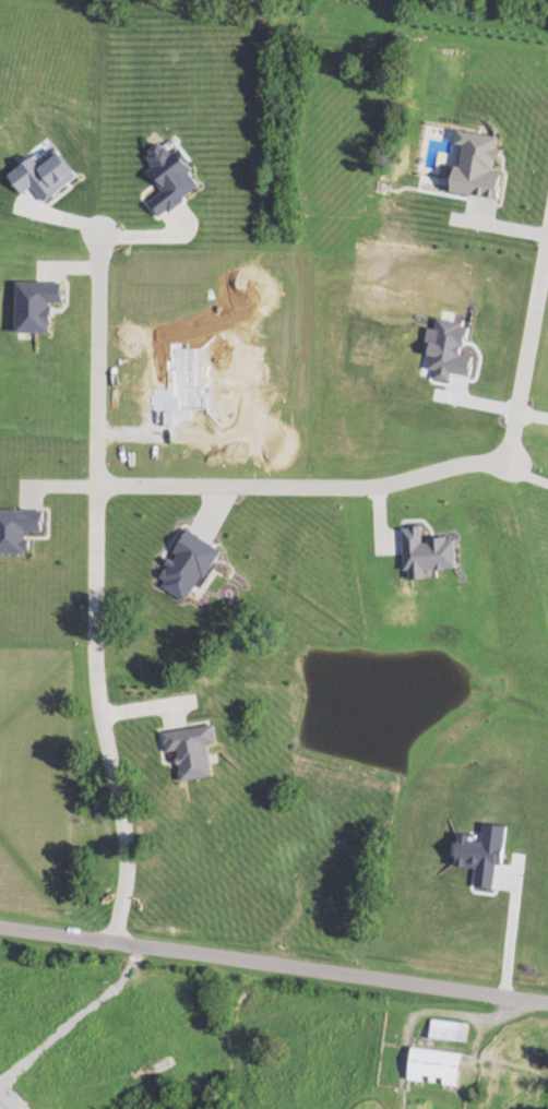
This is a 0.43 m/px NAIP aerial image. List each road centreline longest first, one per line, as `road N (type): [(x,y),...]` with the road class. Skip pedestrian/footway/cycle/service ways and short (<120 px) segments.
road 1 (residential): [(109,942),(124,834),(91,654),(97,230)]
road 2 (residential): [(547,1002),(0,927)]
road 3 (residential): [(94,485),(361,493),(514,463)]
road 4 (residential): [(514,463),(547,230)]

